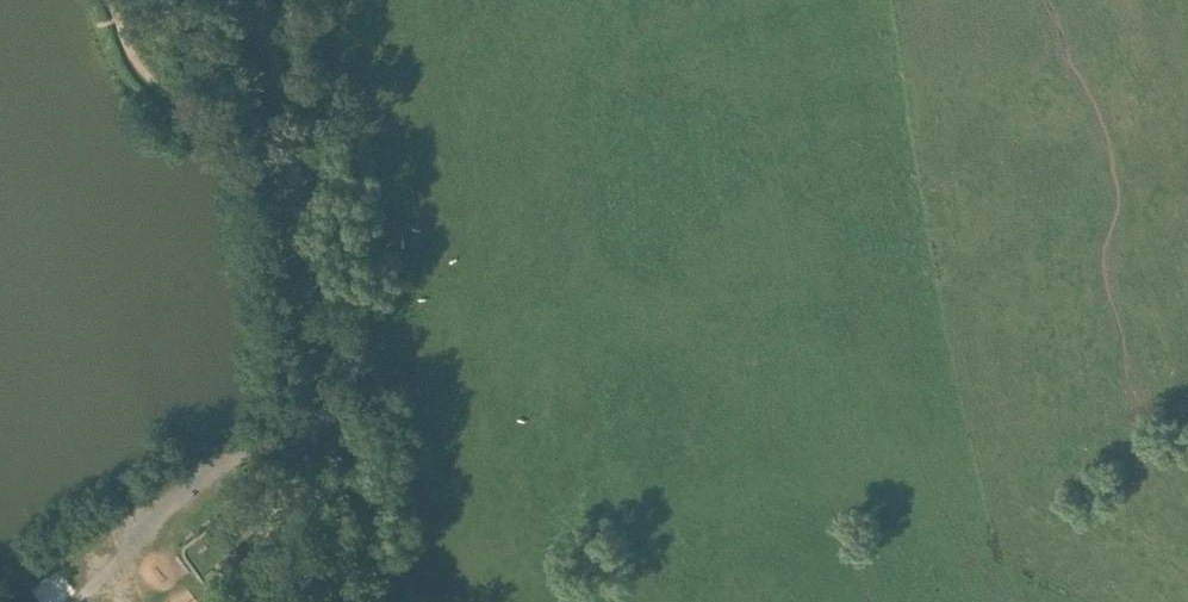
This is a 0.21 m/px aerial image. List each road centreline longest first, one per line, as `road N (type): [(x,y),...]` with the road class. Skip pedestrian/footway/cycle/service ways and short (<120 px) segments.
road 1 (track): [(264,0),(298,143),(298,183),(339,416),(381,601)]

